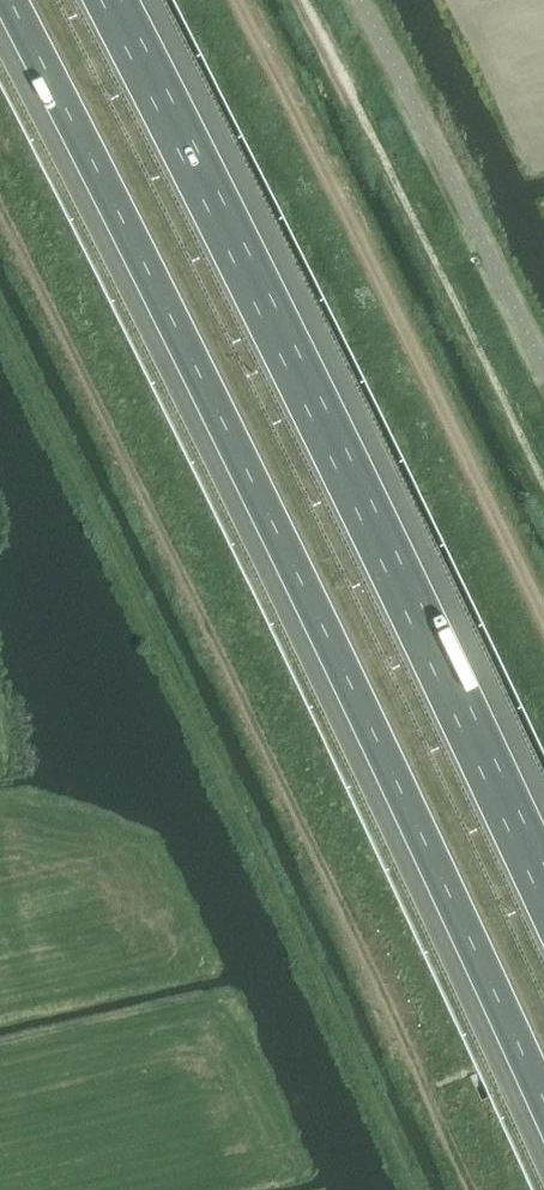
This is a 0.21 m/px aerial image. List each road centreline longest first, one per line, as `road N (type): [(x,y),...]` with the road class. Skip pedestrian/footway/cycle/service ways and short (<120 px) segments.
road 1 (motorway): [(8,0),(233,438),(543,1098)]
road 2 (track): [(0,212),(468,1189)]
road 3 (motorway): [(543,884),(111,0)]
road 4 (track): [(543,622),(238,0)]

